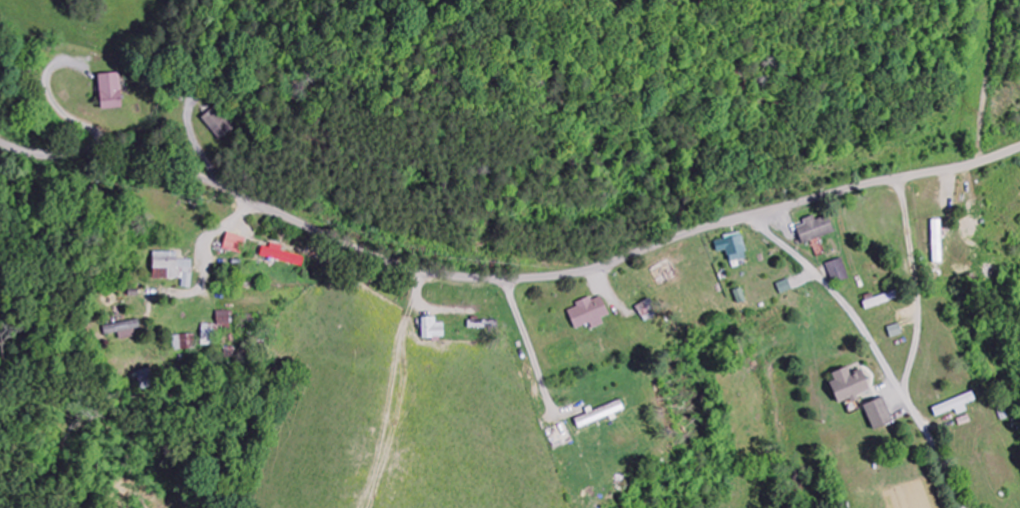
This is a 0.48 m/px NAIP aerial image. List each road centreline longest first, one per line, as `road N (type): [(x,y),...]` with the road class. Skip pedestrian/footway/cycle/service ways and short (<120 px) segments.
road 1 (residential): [(1019,148),(711,229),(582,273),(480,278),(373,255),(141,151),(34,155),(0,142)]

